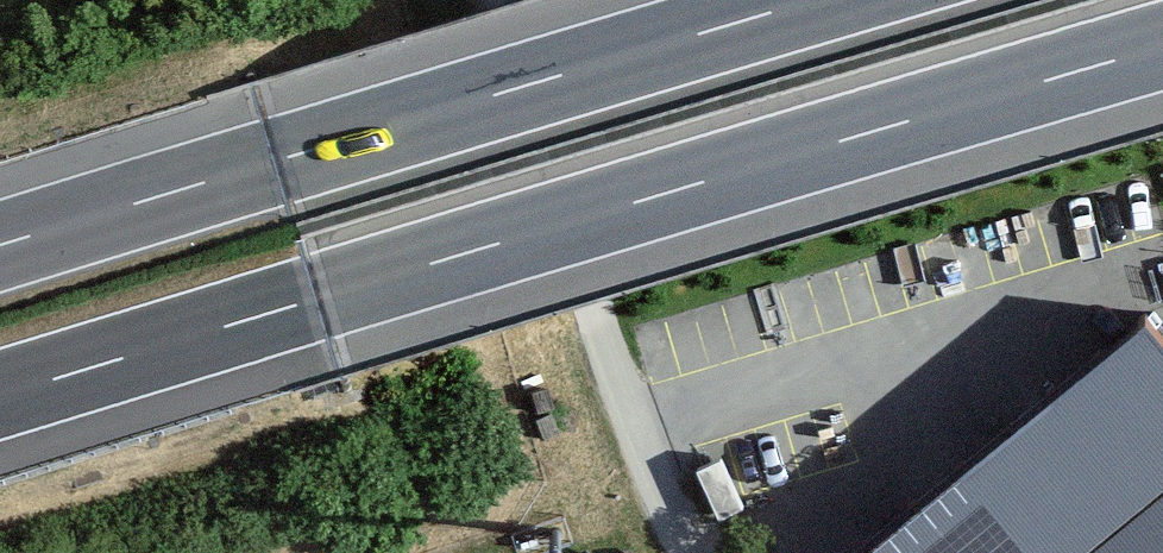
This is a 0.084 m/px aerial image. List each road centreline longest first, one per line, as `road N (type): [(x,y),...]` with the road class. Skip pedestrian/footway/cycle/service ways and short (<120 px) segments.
road 1 (motorway): [(0,395),(1162,47)]
road 2 (motorway): [(818,0),(0,246)]
road 3 (track): [(497,0),(635,431)]

